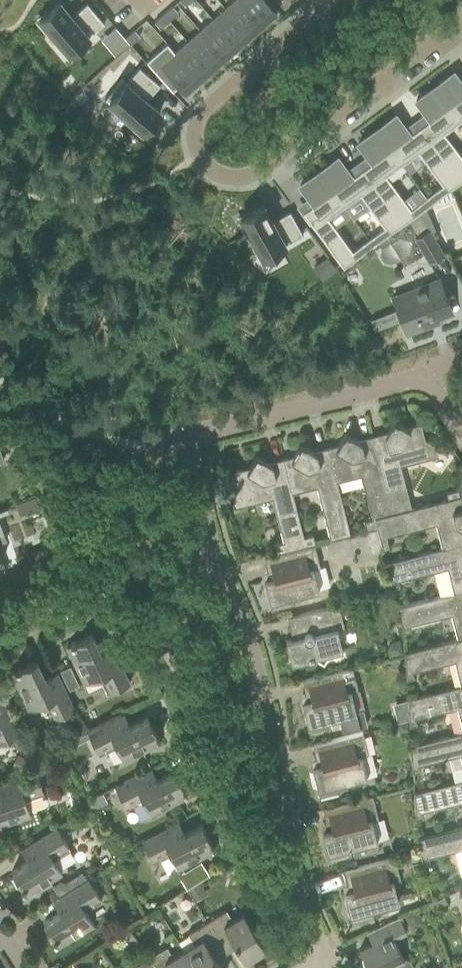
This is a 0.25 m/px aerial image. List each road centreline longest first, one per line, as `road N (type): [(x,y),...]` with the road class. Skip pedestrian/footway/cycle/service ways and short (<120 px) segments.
road 1 (residential): [(326,0),(203,108),(196,158),(223,177),(255,179),(461,27)]
road 2 (residential): [(319,965),(284,857),(261,666),(205,541)]
road 3 (residential): [(205,541),(187,441),(424,374)]
road 4 (residential): [(0,630),(205,541)]
road 5 (track): [(187,441),(136,450),(27,405),(0,377)]

